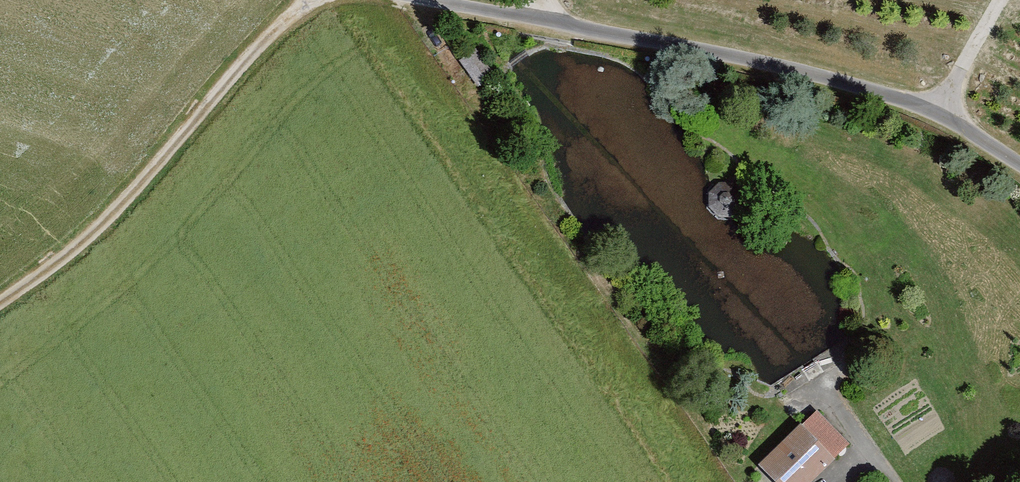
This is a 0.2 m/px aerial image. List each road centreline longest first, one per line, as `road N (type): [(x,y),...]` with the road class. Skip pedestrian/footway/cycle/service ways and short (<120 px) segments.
road 1 (unclassified): [(1019,157),(940,105),(881,86),(427,0)]
road 2 (track): [(301,0),(89,247),(0,304)]
road 3 (track): [(1001,0),(940,105)]

